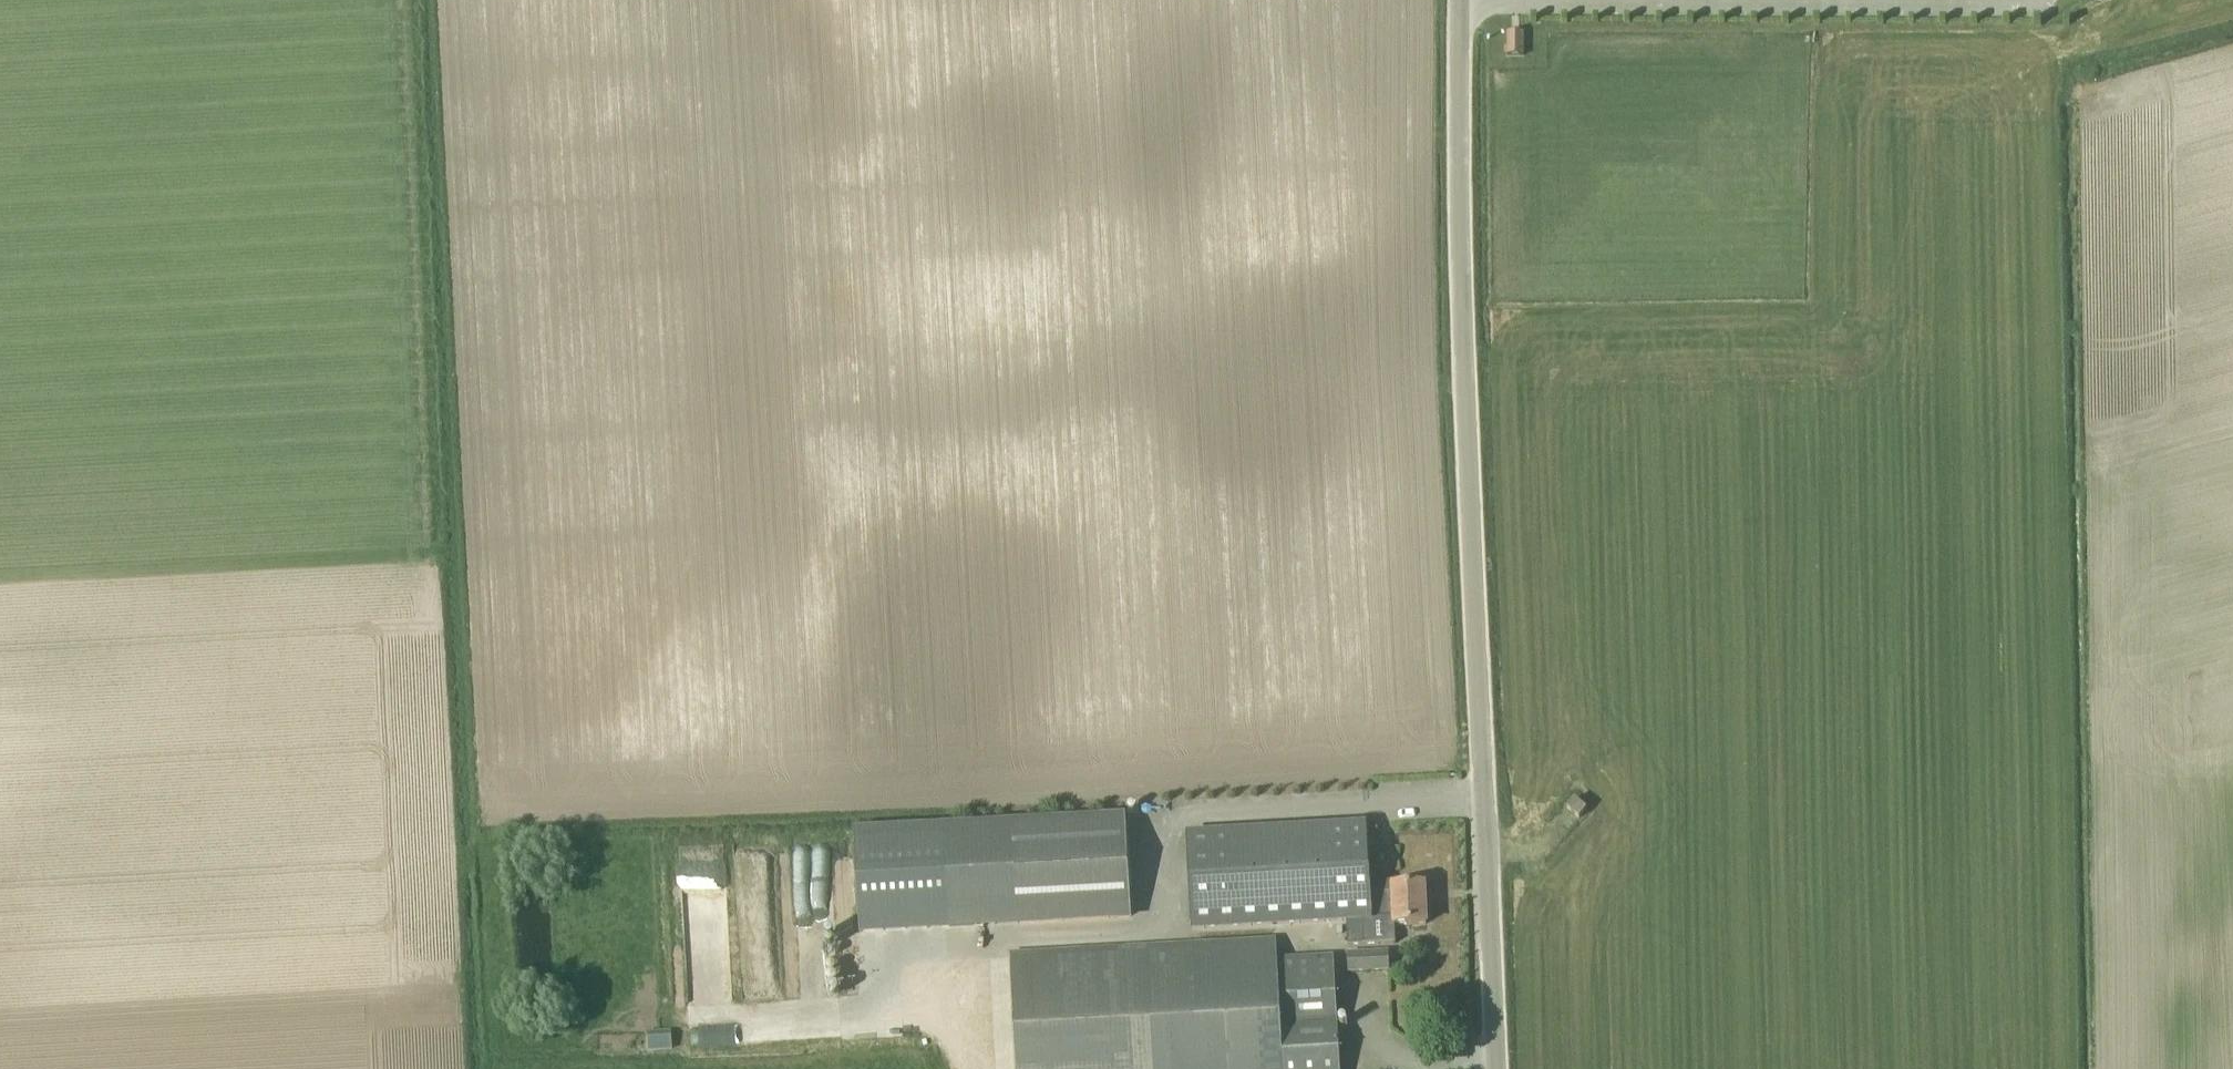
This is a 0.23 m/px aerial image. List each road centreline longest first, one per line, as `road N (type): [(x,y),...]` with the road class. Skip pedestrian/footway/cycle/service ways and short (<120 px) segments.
road 1 (tertiary): [(1502,1068),(1468,344),(1467,0)]

